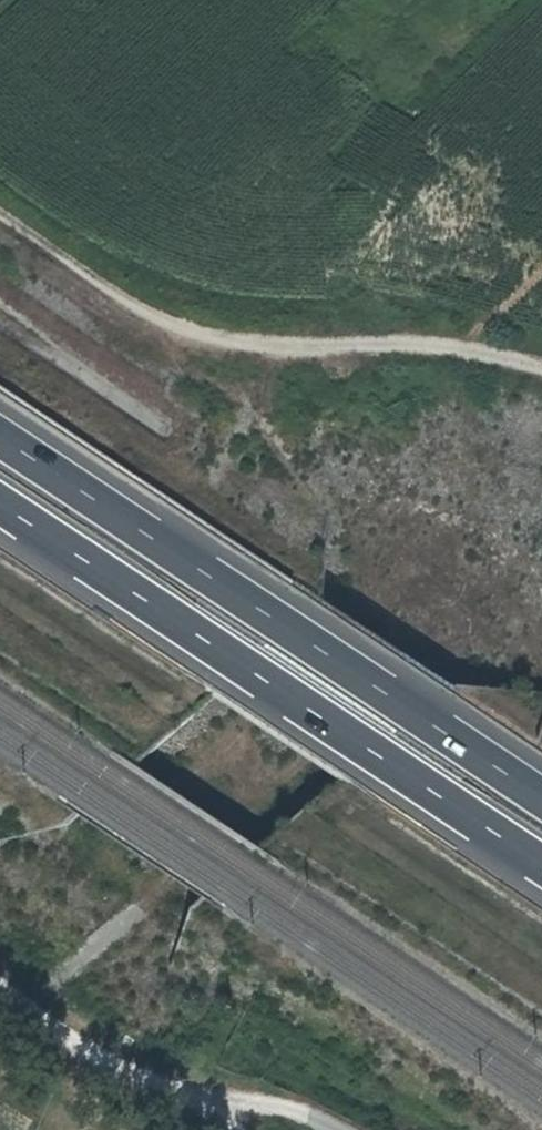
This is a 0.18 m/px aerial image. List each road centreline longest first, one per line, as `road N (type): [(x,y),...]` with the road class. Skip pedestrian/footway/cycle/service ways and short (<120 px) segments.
road 1 (motorway): [(0,504),(541,866)]
road 2 (motorway): [(541,795),(0,437)]
road 3 (track): [(0,204),(205,344),(289,356),(432,341),(541,366)]
road 4 (track): [(233,1129),(215,1115),(105,1073),(0,1006)]

